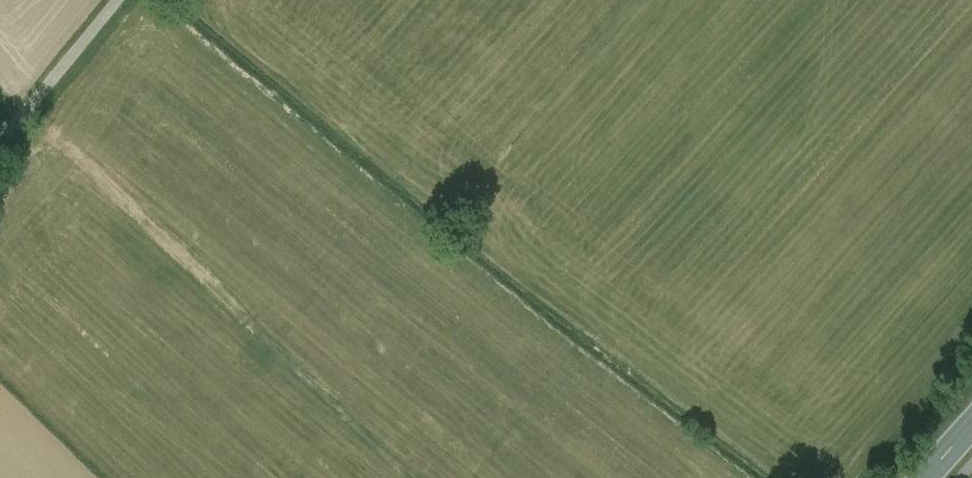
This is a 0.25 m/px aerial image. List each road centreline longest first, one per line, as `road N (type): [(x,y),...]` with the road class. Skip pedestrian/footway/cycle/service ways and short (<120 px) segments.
road 1 (unclassified): [(117,0),(0,137)]

